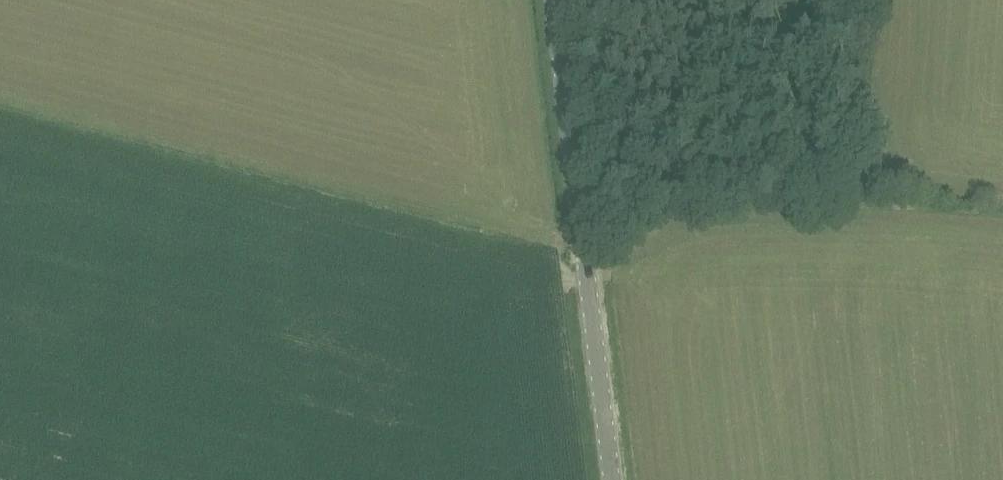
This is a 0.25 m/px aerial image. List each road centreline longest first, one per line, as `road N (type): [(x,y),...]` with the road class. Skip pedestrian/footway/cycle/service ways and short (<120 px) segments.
road 1 (tertiary): [(619,479),(560,0)]

